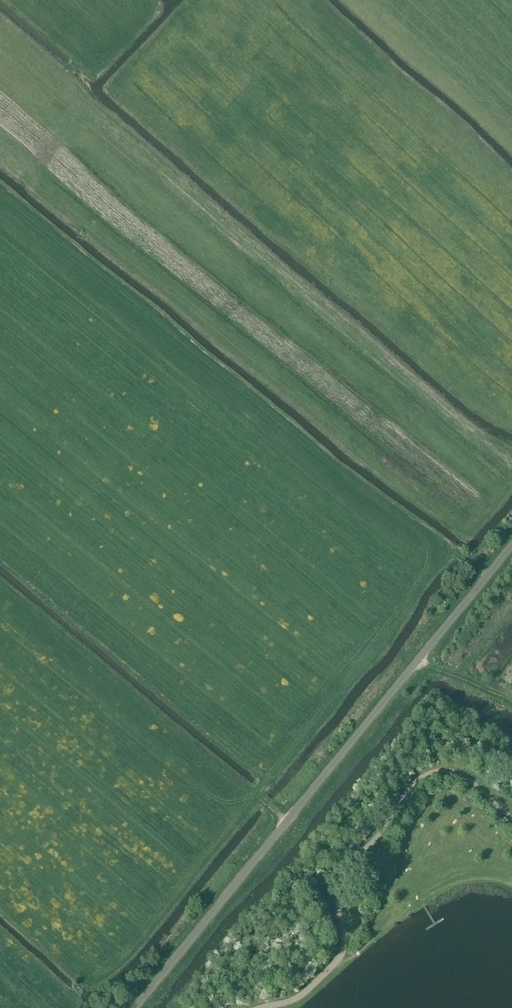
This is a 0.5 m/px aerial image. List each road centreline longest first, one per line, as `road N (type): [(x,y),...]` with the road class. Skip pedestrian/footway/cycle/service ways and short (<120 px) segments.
road 1 (unclassified): [(511,552),(139,1007)]

